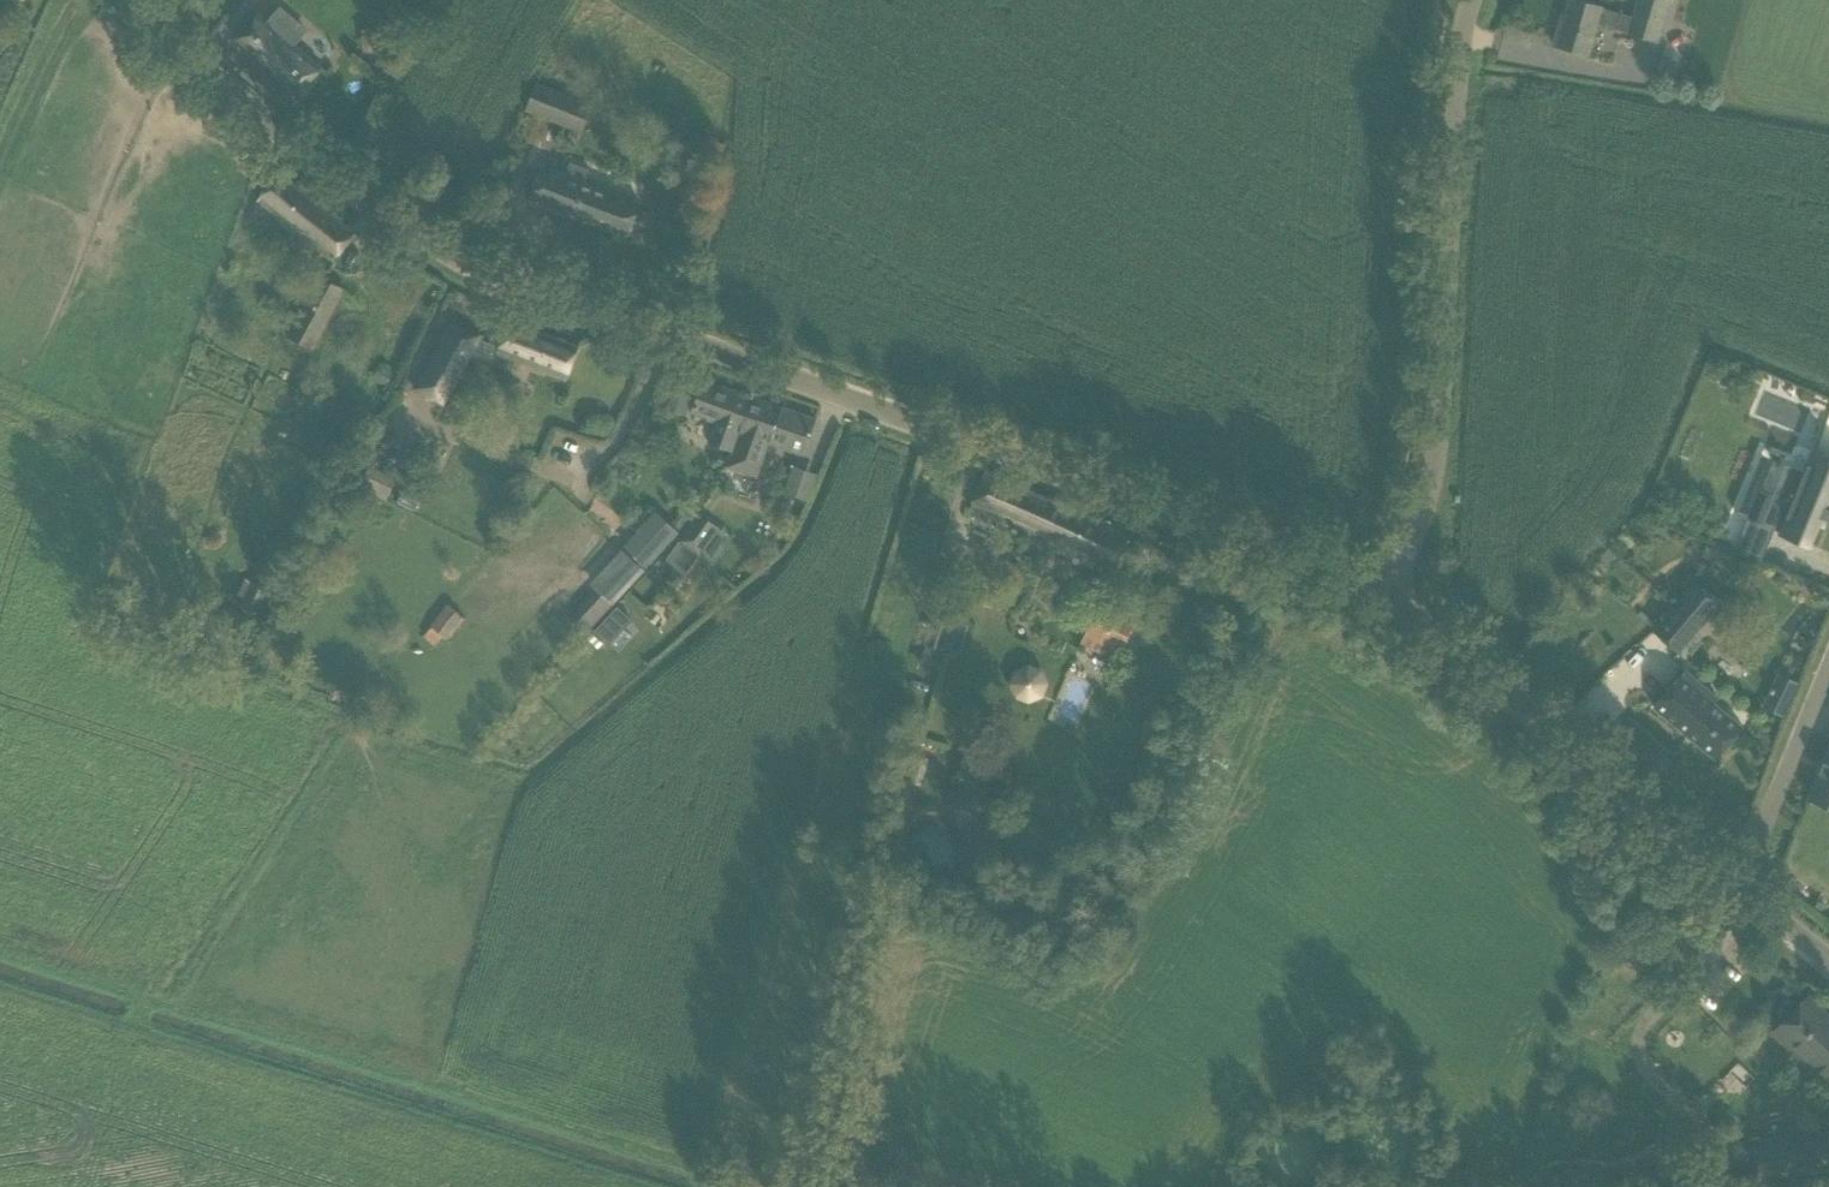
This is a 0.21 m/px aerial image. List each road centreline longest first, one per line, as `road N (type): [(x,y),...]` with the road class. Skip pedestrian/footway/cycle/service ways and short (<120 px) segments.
road 1 (unclassified): [(1383,598),(1213,525),(841,397),(417,234),(295,152),(142,0)]
road 2 (track): [(753,1186),(699,1155),(149,1003),(131,1035)]
road 3 (unclassified): [(1383,598),(1438,446),(1455,97),(1476,0)]
road 4 (unclassified): [(1734,886),(1383,598)]
road 5 (residential): [(1734,886),(1828,660)]
road 6 (unclassified): [(1828,964),(1734,886)]

